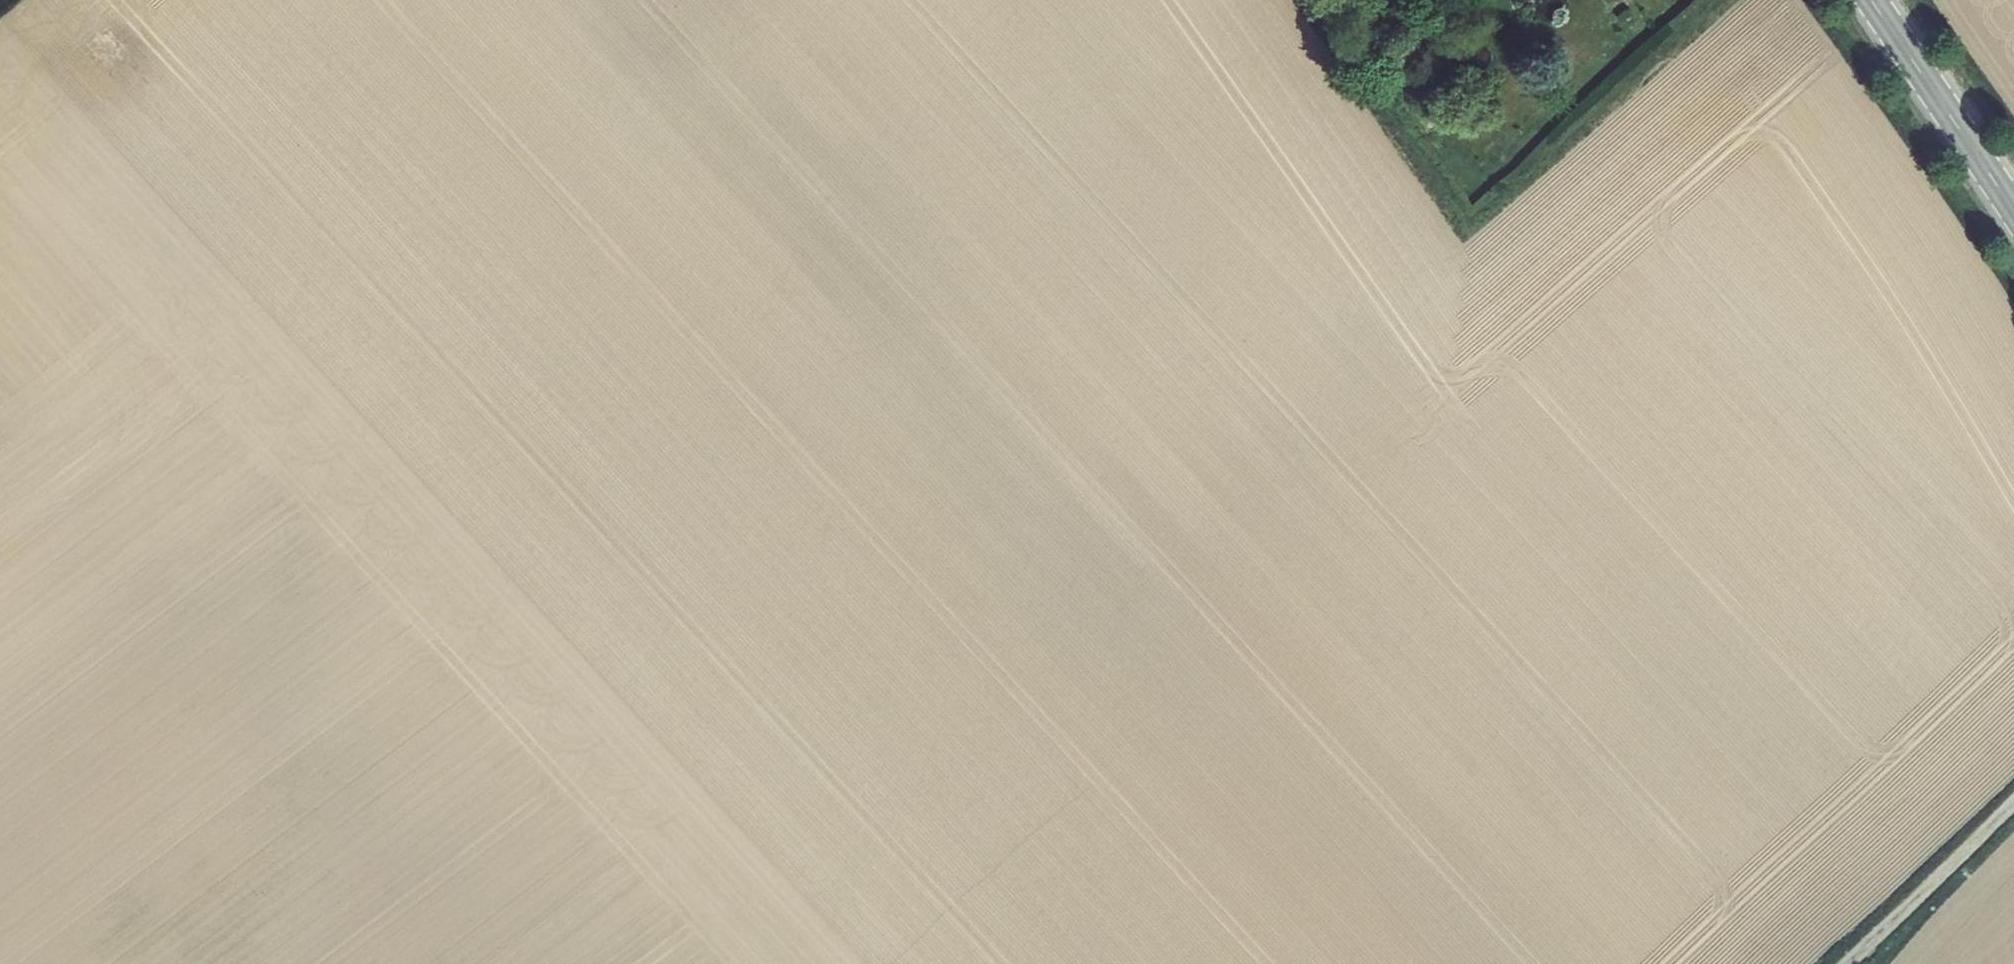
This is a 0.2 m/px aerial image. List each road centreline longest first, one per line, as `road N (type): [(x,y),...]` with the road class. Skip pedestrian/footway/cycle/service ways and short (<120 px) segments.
road 1 (secondary): [(2013,209),(1871,0)]
road 2 (track): [(1854,963),(2013,806)]

